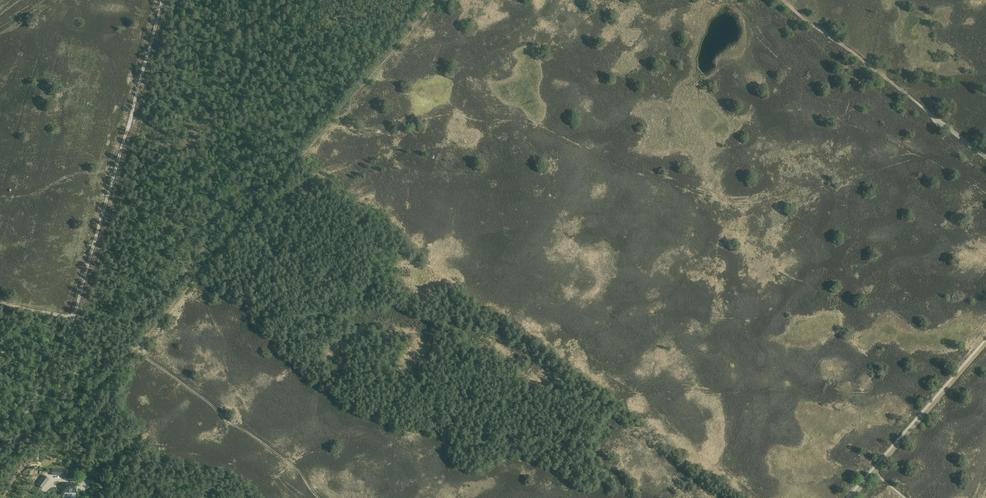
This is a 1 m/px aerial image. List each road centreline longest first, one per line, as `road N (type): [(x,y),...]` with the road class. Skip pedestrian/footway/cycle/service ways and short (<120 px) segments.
road 1 (track): [(70,317),(162,0)]
road 2 (track): [(985,158),(780,0)]
road 3 (track): [(985,343),(852,497)]
road 4 (track): [(0,446),(43,381),(70,317)]

